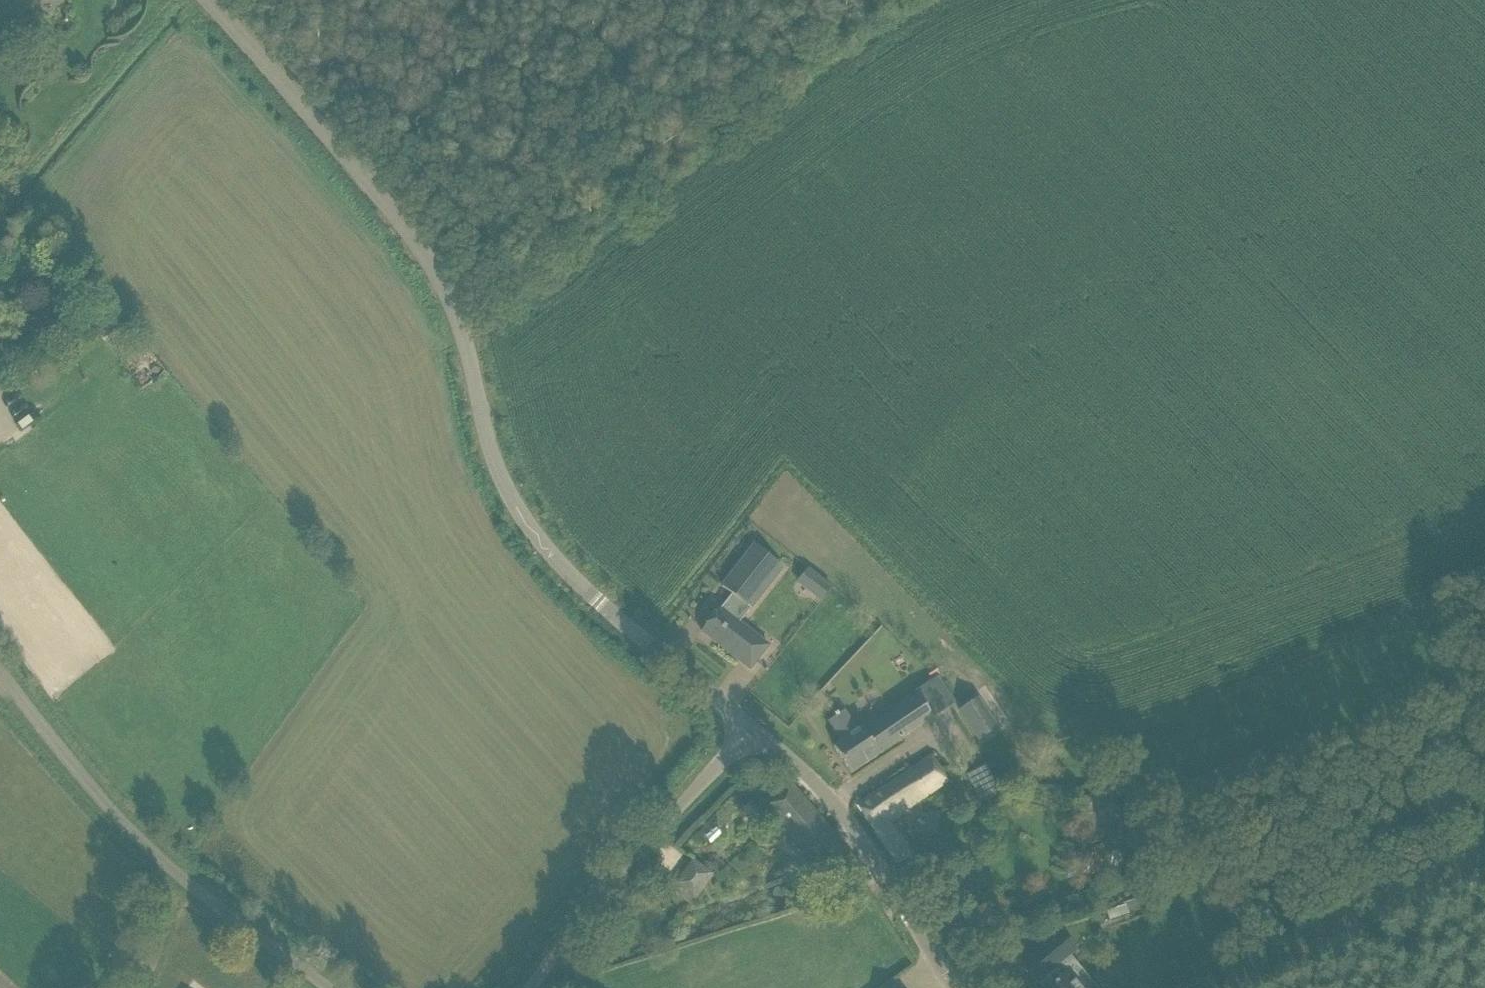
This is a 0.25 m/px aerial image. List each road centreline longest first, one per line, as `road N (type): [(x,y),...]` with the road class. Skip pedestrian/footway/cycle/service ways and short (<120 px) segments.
road 1 (unclassified): [(735,712),(544,527),(508,451),(472,327),(445,273),(207,0)]
road 2 (unclassified): [(368,987),(127,807),(0,658)]
road 3 (unclassified): [(987,987),(832,797),(735,712)]
road 4 (unclassified): [(735,712),(522,987)]
road 5 (unclassified): [(1215,987),(1484,846)]

